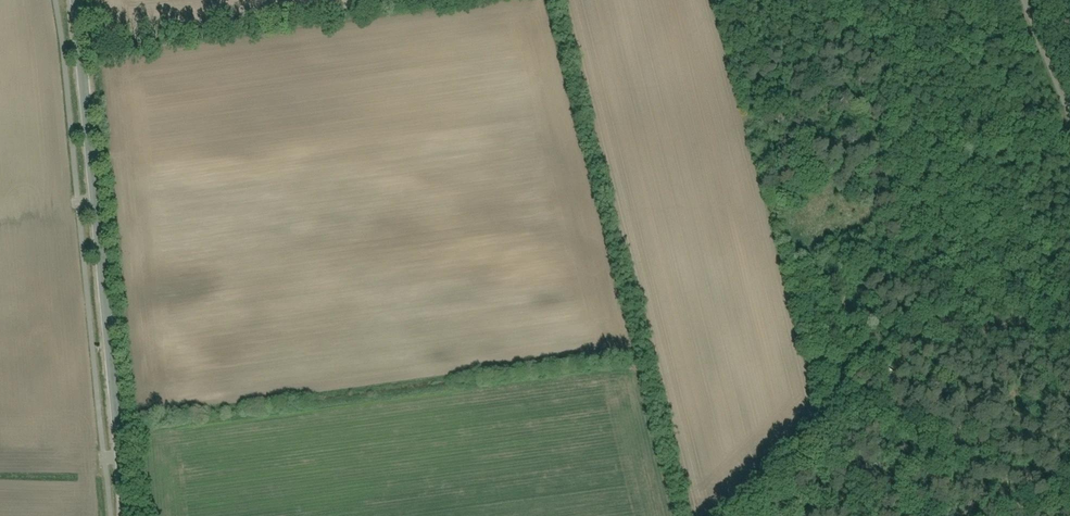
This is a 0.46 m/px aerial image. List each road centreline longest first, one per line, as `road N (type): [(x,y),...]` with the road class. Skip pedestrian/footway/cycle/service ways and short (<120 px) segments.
road 1 (tertiary): [(78,0),(129,515)]
road 2 (unclassified): [(1024,0),(1069,117)]

